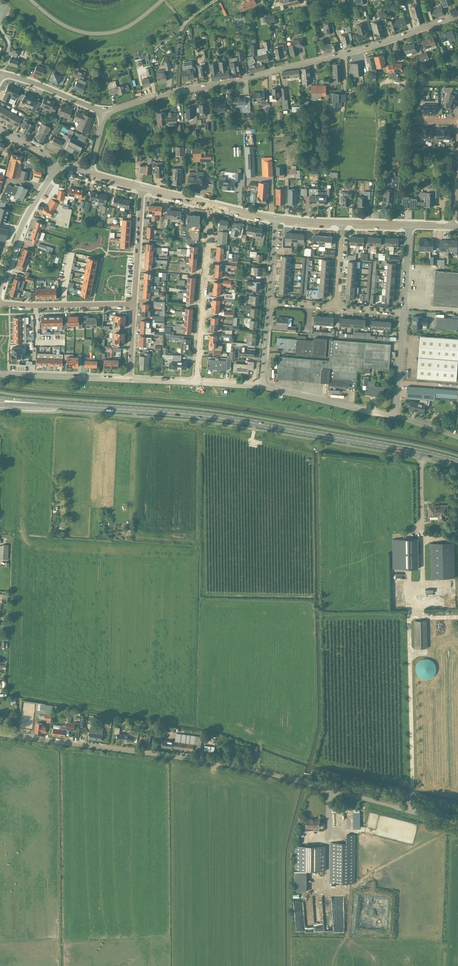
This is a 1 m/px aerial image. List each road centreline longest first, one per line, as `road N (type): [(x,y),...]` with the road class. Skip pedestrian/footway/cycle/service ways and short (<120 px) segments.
road 1 (unclassified): [(457,823),(233,766),(0,734)]
road 2 (primary): [(457,463),(206,416),(16,402)]
road 3 (unclassified): [(174,92),(377,45),(457,15)]
road 4 (residential): [(196,382),(211,204)]
road 5 (unclassified): [(31,0),(68,28),(91,34),(131,25),(162,0)]
road 6 (unclassified): [(394,415),(261,387)]
road 7 (residential): [(0,302),(134,304)]
road 8 (tertiary): [(0,288),(55,167)]
road 9 (residential): [(130,379),(0,373)]

